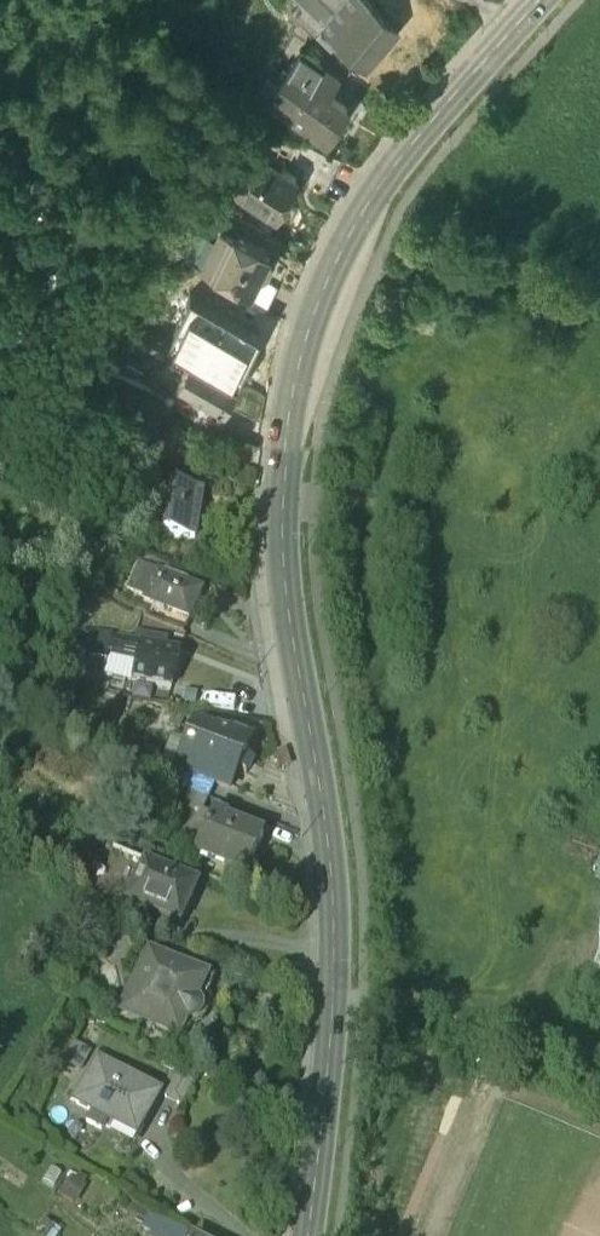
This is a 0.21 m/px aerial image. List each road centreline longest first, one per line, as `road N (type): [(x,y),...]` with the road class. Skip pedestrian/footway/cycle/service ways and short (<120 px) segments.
road 1 (tertiary): [(546,0),(406,149),(370,202),(309,329),(290,422),(291,620),(312,714),(334,892),(332,1026),(305,1235)]

